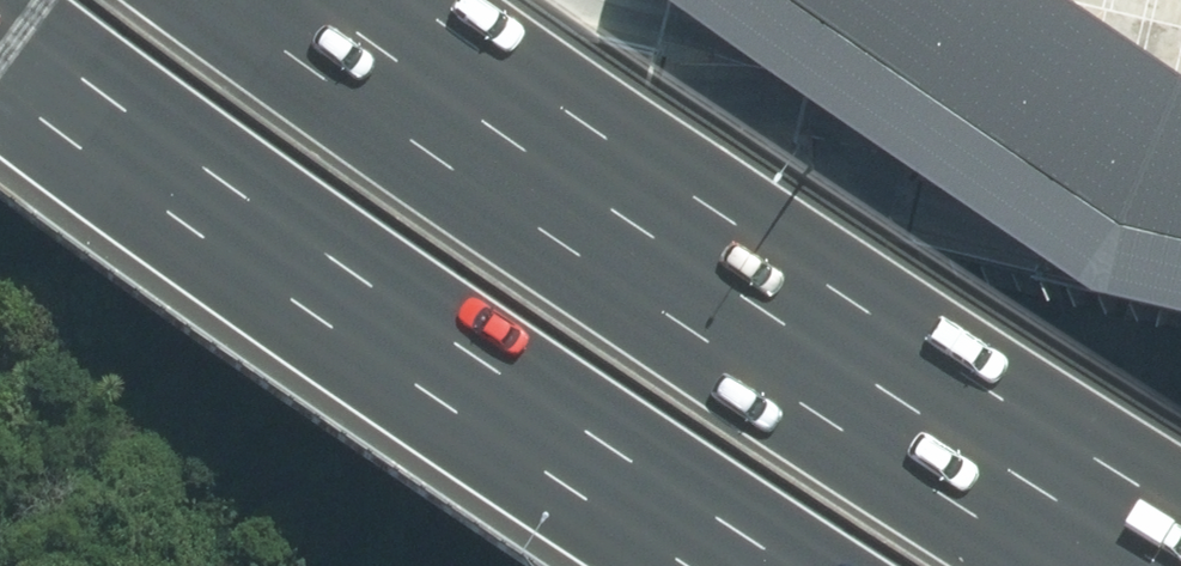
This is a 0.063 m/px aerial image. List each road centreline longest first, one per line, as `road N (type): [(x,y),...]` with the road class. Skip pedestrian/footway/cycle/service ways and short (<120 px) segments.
road 1 (motorway): [(251,0),(751,355),(1092,565)]
road 2 (motorway): [(814,565),(665,474),(249,187),(0,3)]
road 3 (residential): [(787,407),(1180,499)]

